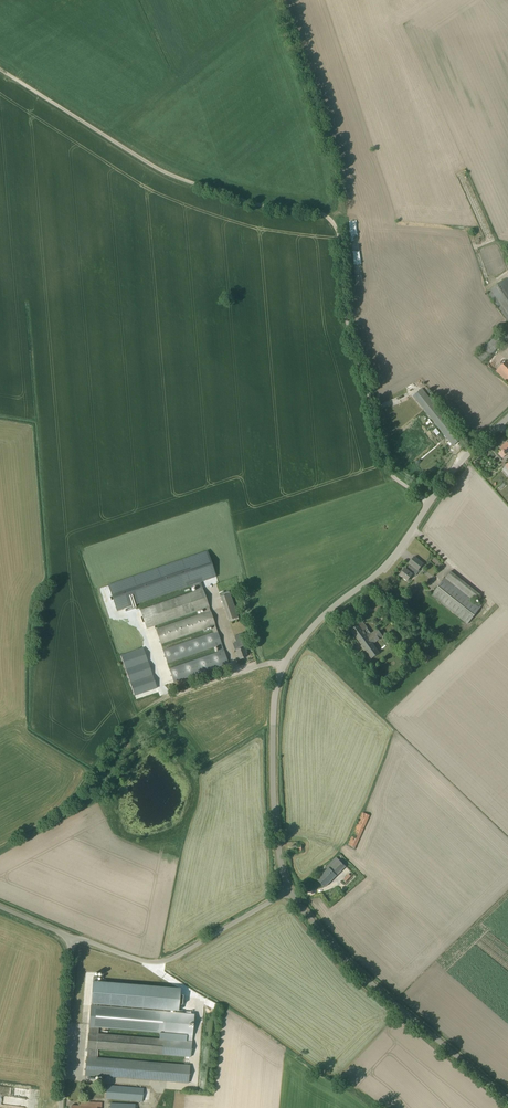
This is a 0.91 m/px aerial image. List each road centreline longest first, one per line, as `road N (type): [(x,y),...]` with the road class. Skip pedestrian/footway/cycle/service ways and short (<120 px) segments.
road 1 (unclassified): [(292,888),(276,825),(274,723),(283,673),(309,630),(403,552),(431,504)]
road 2 (track): [(0,70),(161,171),(268,209),(325,214)]
road 3 (unclassified): [(431,504),(393,477),(383,458),(350,330),(339,233),(325,214)]
road 4 (unclassified): [(507,1092),(362,975),(292,888)]
road 5 (unclassified): [(72,940),(158,962),(292,888)]
road 6 (track): [(330,218),(339,207),(333,169),(277,0)]
road 7 (unclassified): [(61,1107),(72,940)]
road 8 (track): [(161,700),(263,664),(286,665)]
road 9 (track): [(337,213),(467,230)]

